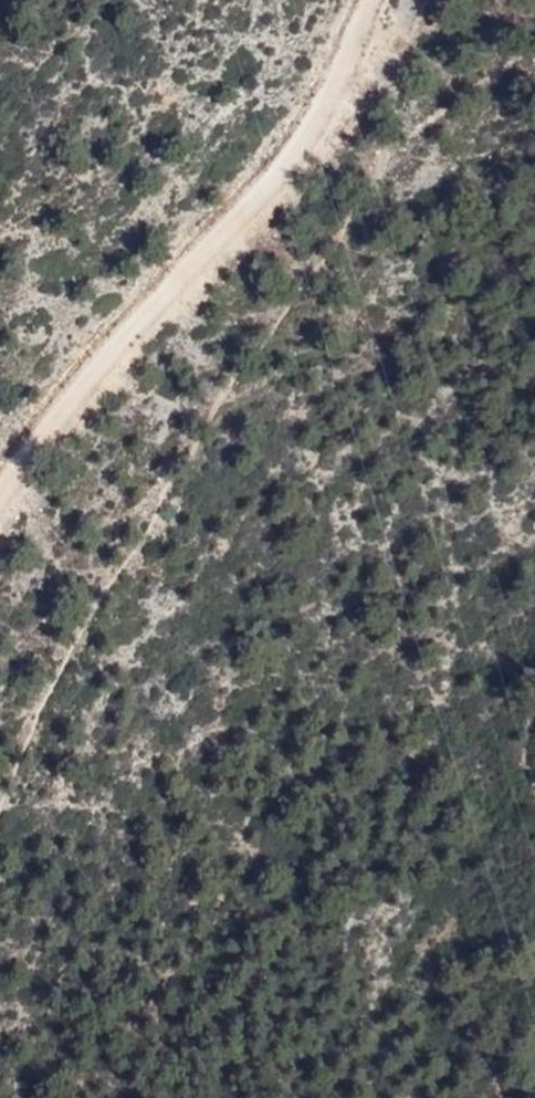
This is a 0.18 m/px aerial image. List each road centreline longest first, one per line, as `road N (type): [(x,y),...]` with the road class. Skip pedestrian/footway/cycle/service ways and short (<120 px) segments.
road 1 (track): [(377,0),(348,70),(0,500)]

